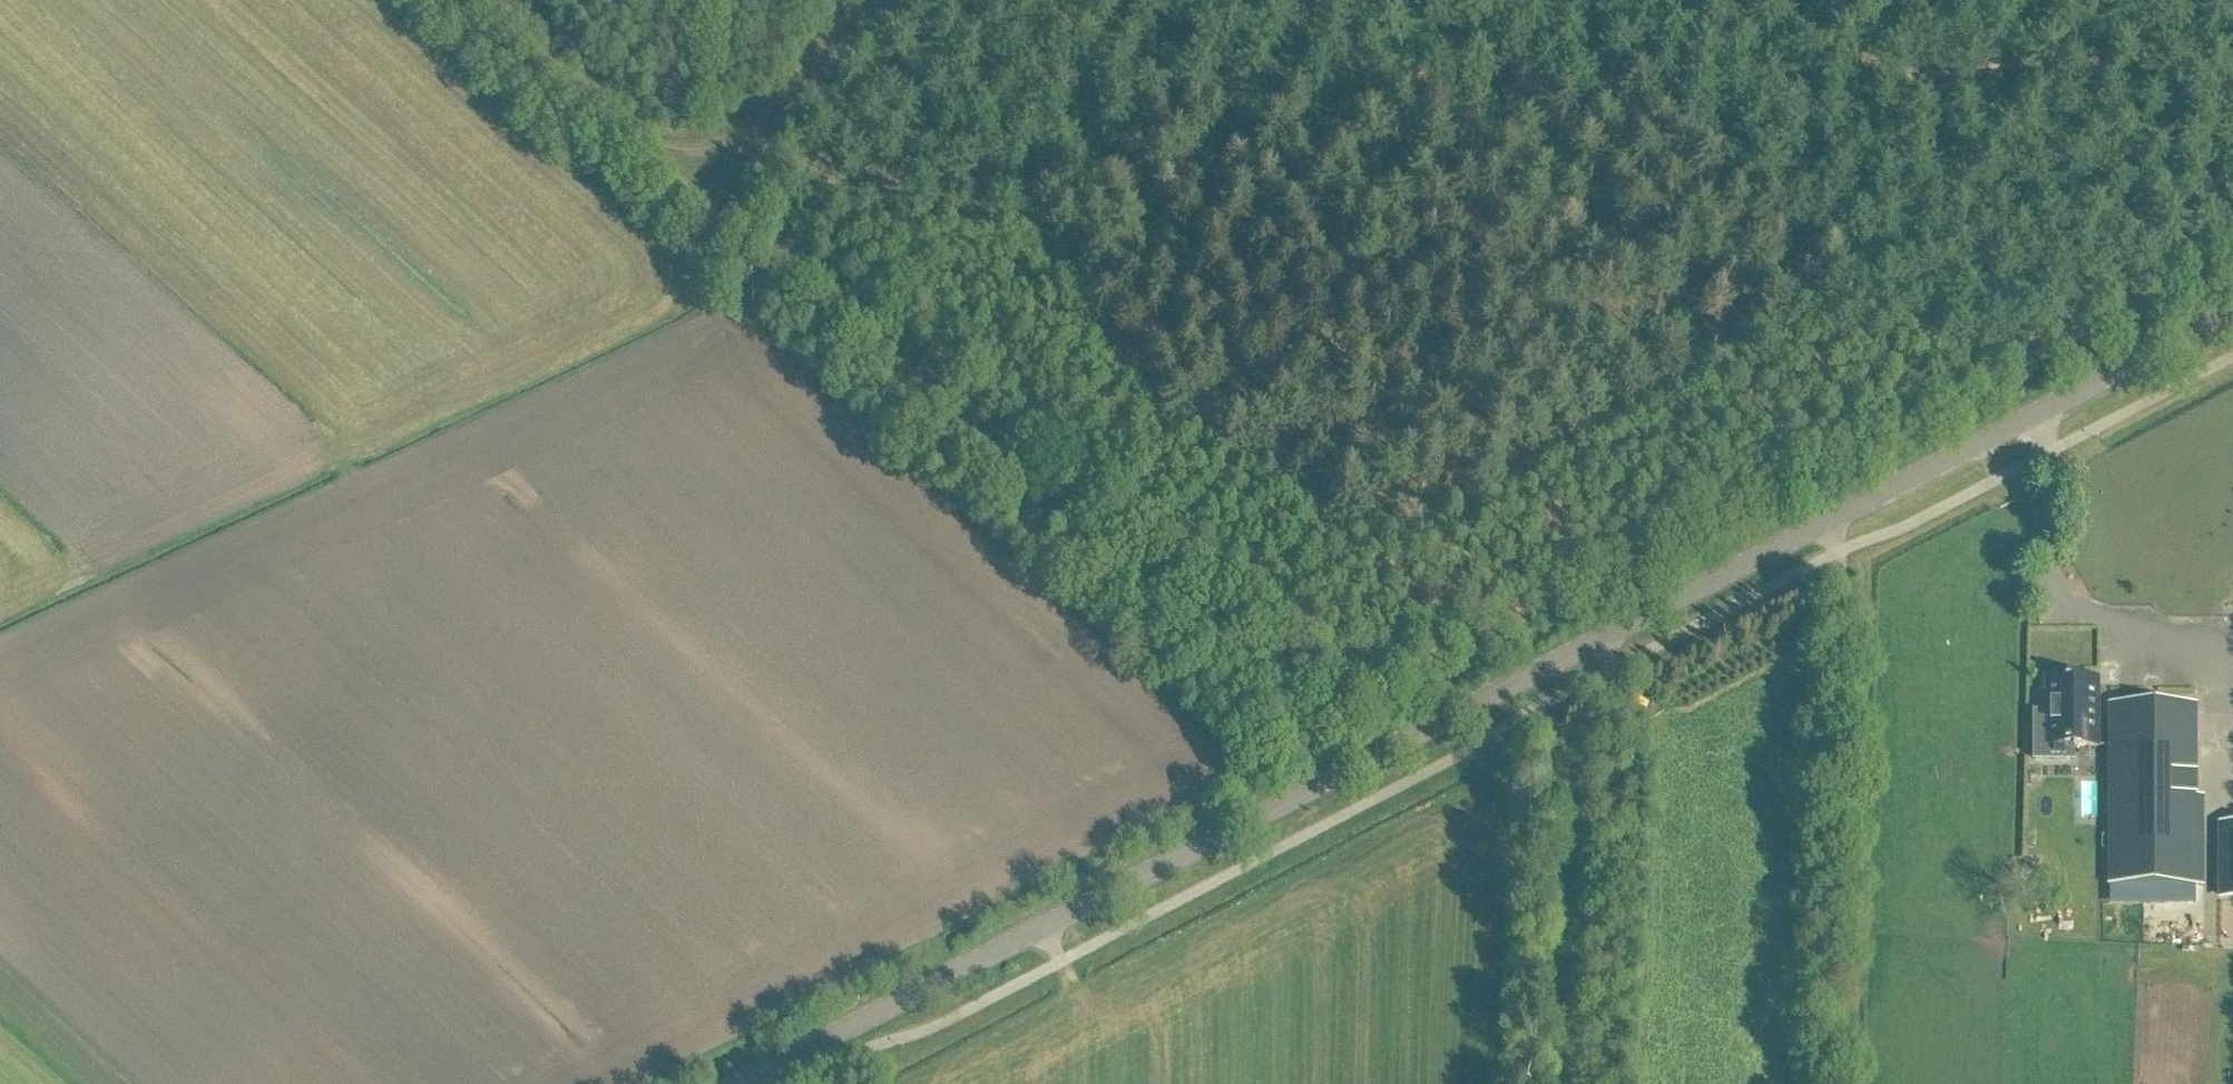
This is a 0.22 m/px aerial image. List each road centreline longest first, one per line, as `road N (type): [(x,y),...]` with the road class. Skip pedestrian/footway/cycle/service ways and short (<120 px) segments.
road 1 (tertiary): [(750,1083),(2232,318)]
road 2 (track): [(1643,0),(1926,80),(2149,57),(2196,67),(2232,89)]
road 3 (track): [(1836,520),(1824,1083)]
road 4 (track): [(895,0),(766,128),(704,152),(670,149),(638,131),(494,0)]

